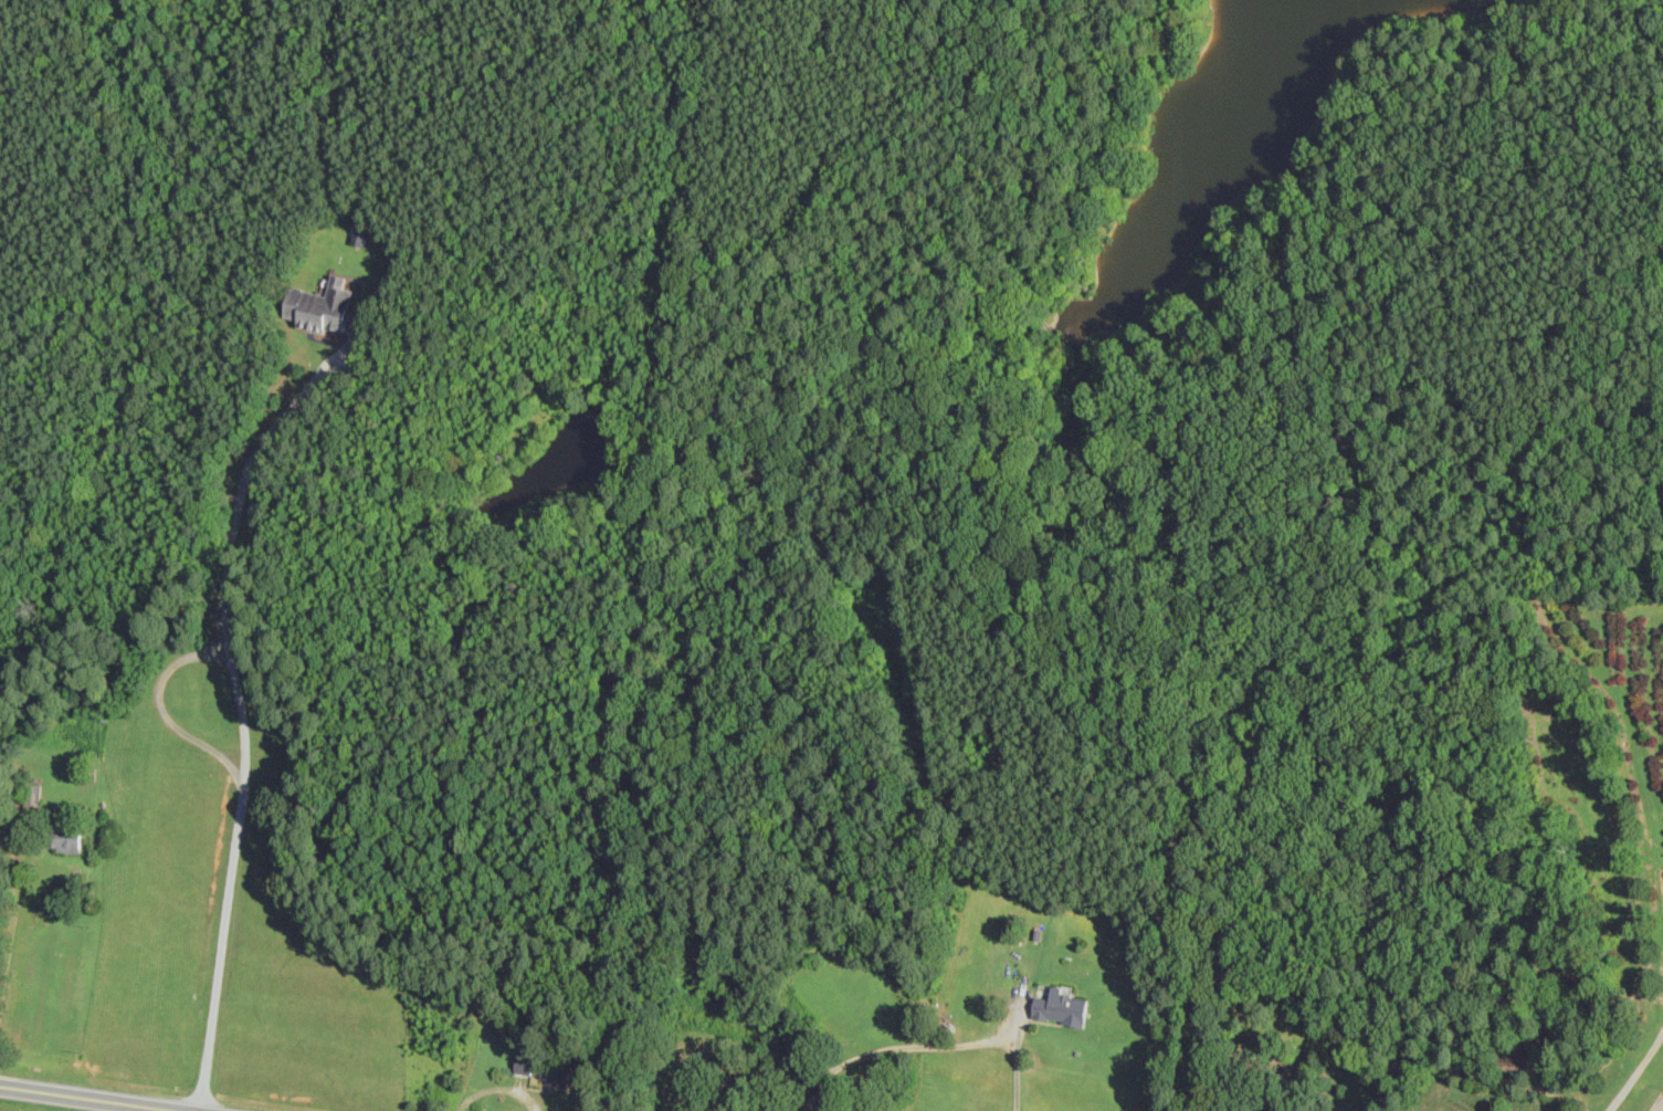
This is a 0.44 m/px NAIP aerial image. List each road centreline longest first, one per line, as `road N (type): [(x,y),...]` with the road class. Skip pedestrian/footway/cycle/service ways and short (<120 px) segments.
road 1 (primary): [(0,1085),(200,1110)]

